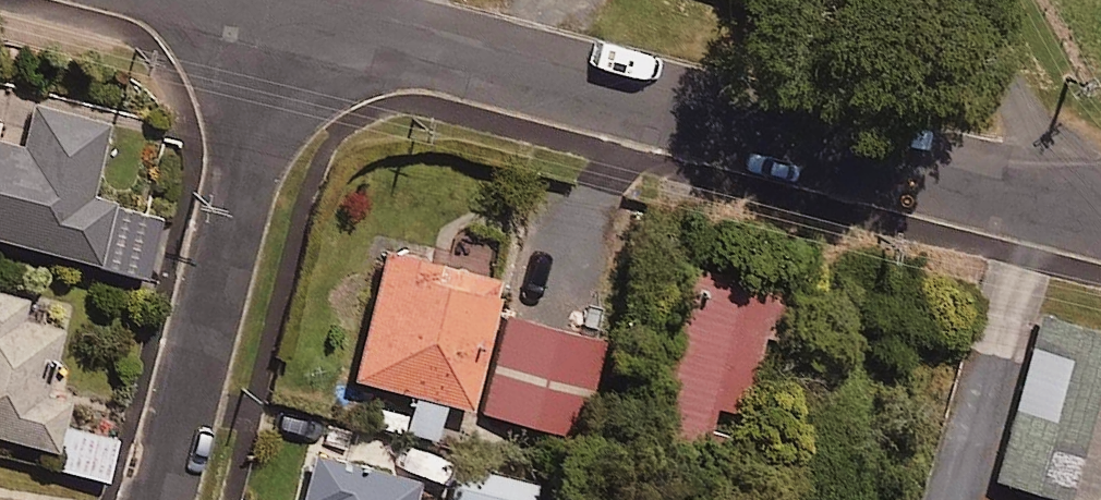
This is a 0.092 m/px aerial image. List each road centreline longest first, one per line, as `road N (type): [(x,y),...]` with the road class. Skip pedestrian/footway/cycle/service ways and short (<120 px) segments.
road 1 (residential): [(1091,205),(292,3)]
road 2 (residential): [(171,499),(292,3)]
road 3 (residential): [(966,0),(1091,205)]

